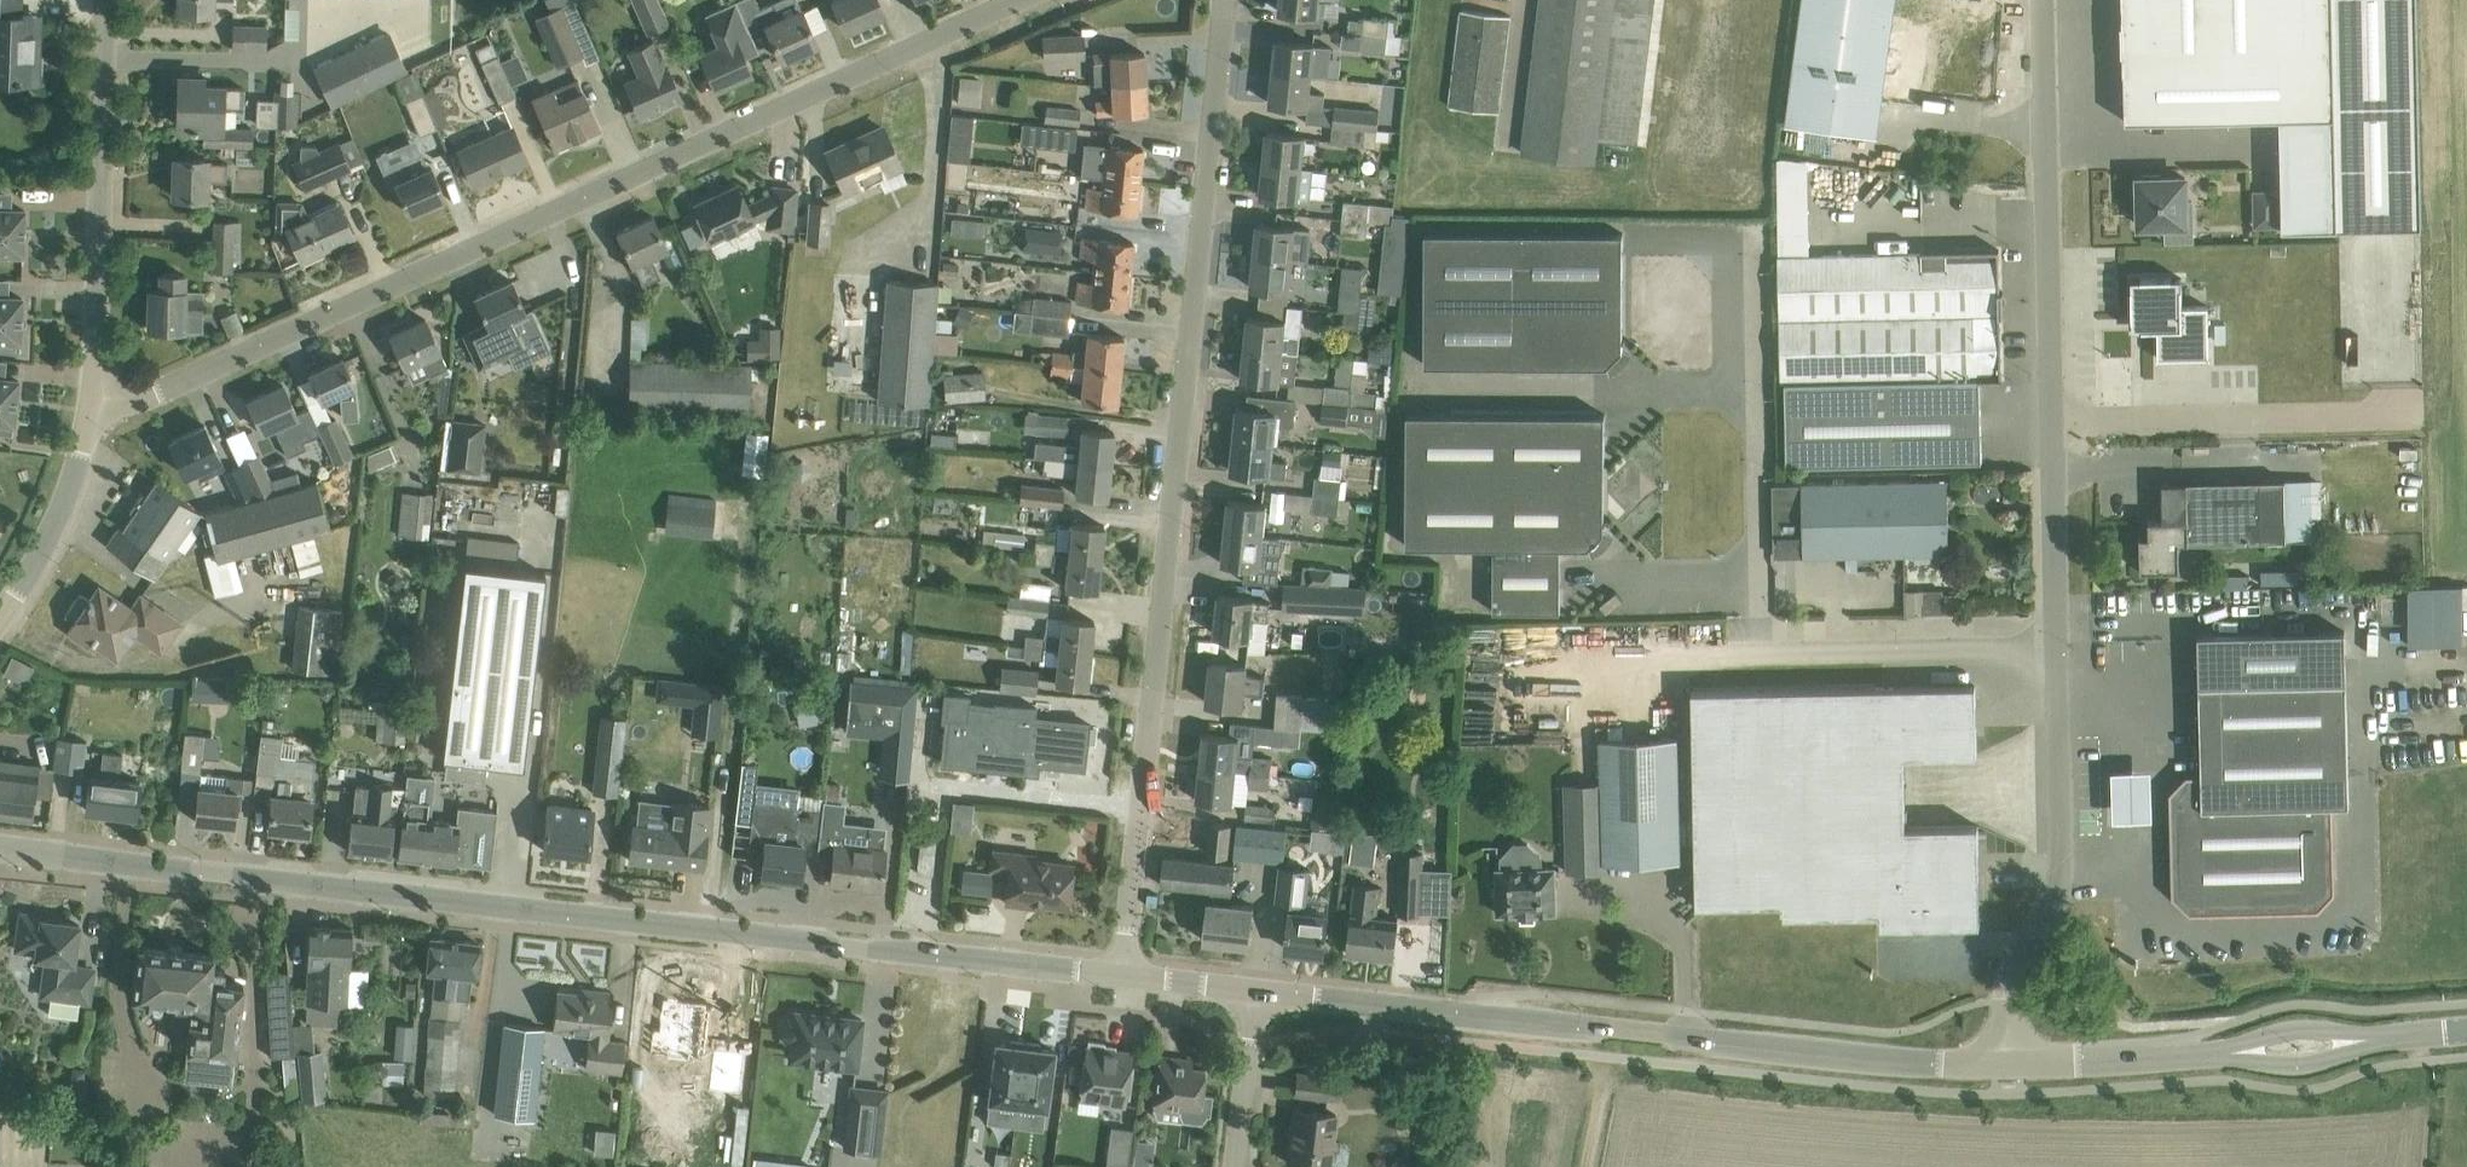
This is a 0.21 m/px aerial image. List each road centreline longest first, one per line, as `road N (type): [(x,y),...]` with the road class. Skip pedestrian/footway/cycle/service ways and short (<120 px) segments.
road 1 (tertiary): [(1130,976),(0,862)]
road 2 (unclassified): [(2009,1061),(2005,998),(2014,966),(2057,902),(2063,870),(2049,0)]
road 3 (residential): [(98,400),(151,401),(1038,0)]
road 4 (residential): [(1130,976),(1232,0)]
road 5 (tertiary): [(2009,1061),(1624,1034),(1261,993)]
road 6 (tertiary): [(2466,1029),(2009,1061)]
road 7 (tertiary): [(98,400),(110,0)]
road 8 (tertiary): [(0,624),(62,521),(98,400)]
road 9 (residential): [(1240,1166),(1261,993)]
road 10 (track): [(1599,1166),(1624,1034)]
road 11 (tertiary): [(1261,993),(1130,976)]

